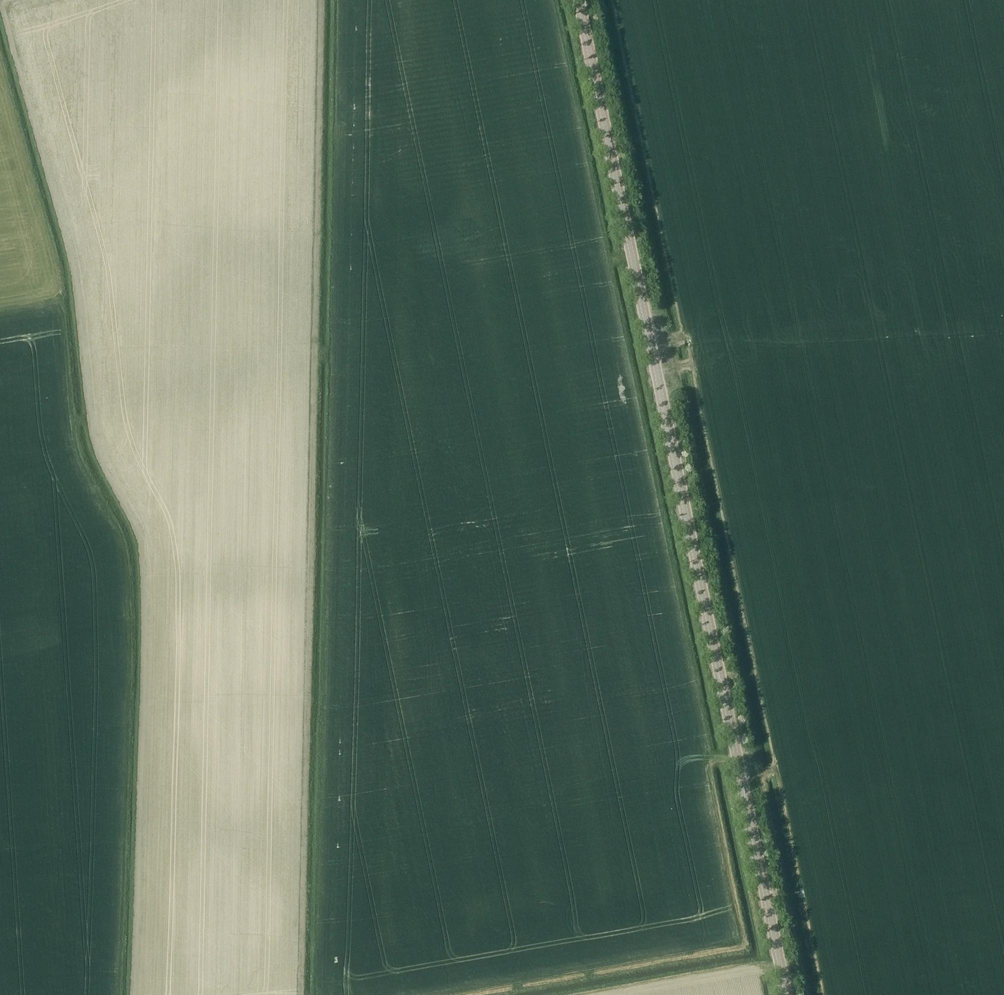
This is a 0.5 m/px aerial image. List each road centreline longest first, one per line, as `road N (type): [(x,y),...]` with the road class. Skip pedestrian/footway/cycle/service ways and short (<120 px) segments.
road 1 (tertiary): [(787,994),(577,0)]

